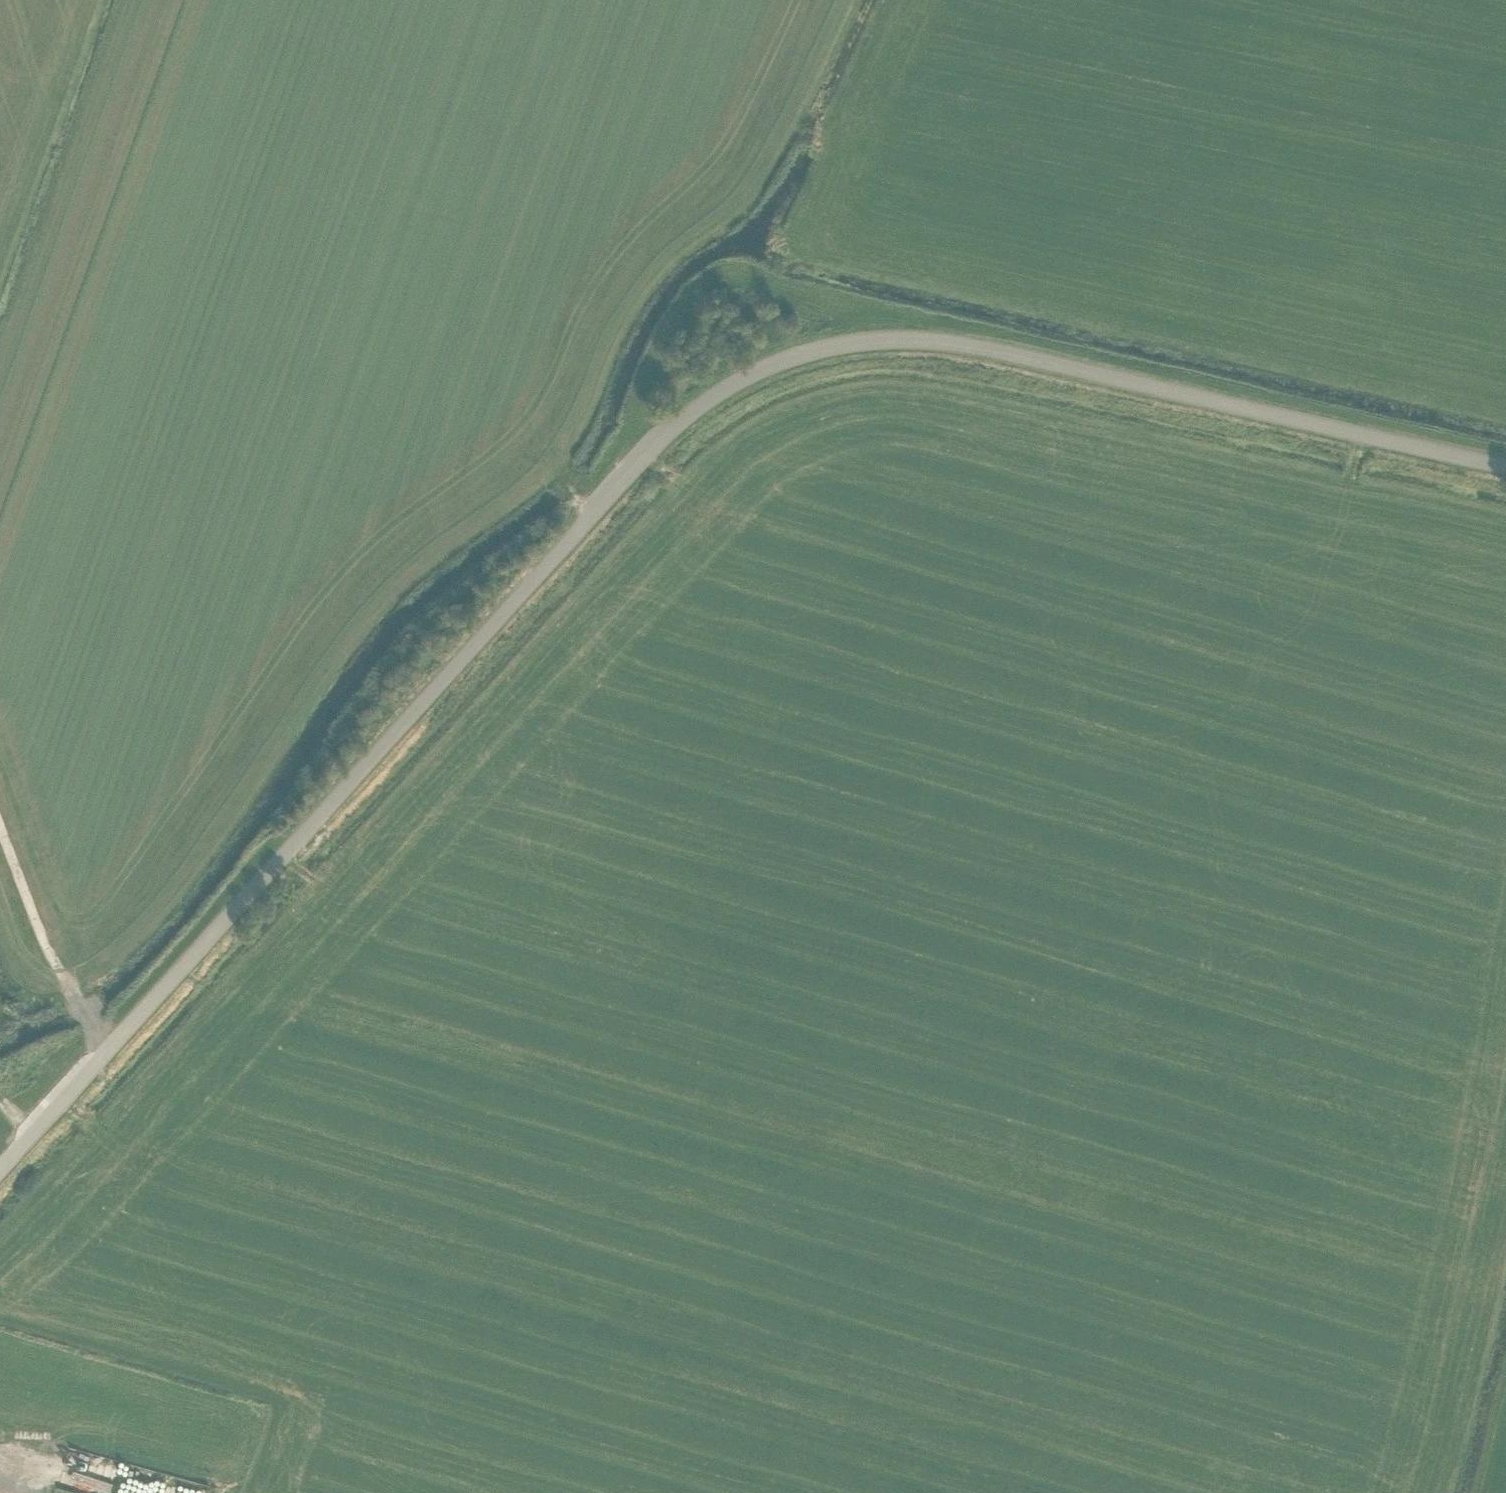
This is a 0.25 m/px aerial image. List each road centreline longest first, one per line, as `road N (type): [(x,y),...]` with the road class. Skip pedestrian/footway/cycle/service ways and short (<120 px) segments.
road 1 (tertiary): [(0,1172),(654,438),(745,370),(848,340),(911,337),(1505,471)]
road 2 (track): [(0,819),(58,968),(97,1033),(114,1046)]

